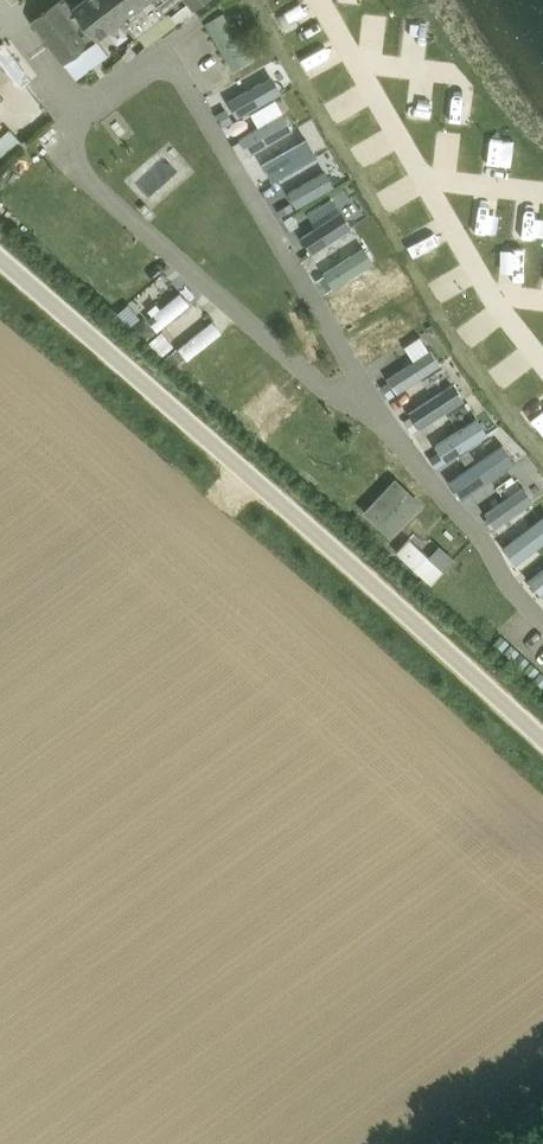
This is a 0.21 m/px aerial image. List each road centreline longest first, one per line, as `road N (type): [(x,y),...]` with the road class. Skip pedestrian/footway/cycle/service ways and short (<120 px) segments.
road 1 (unclassified): [(542,738),(0,260)]

